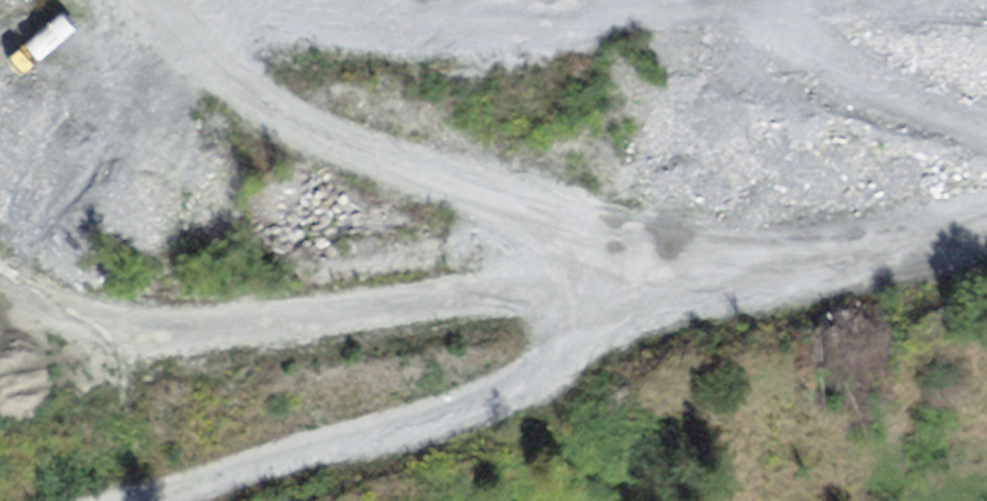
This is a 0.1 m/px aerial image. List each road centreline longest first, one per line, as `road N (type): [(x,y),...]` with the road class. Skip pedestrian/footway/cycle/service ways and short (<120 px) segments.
road 1 (track): [(135,500),(478,411),(596,340),(769,298),(986,229)]
road 2 (track): [(567,268),(306,324),(89,318),(0,295)]
road 3 (track): [(199,0),(284,125),(444,184),(507,198),(567,268),(596,340)]

